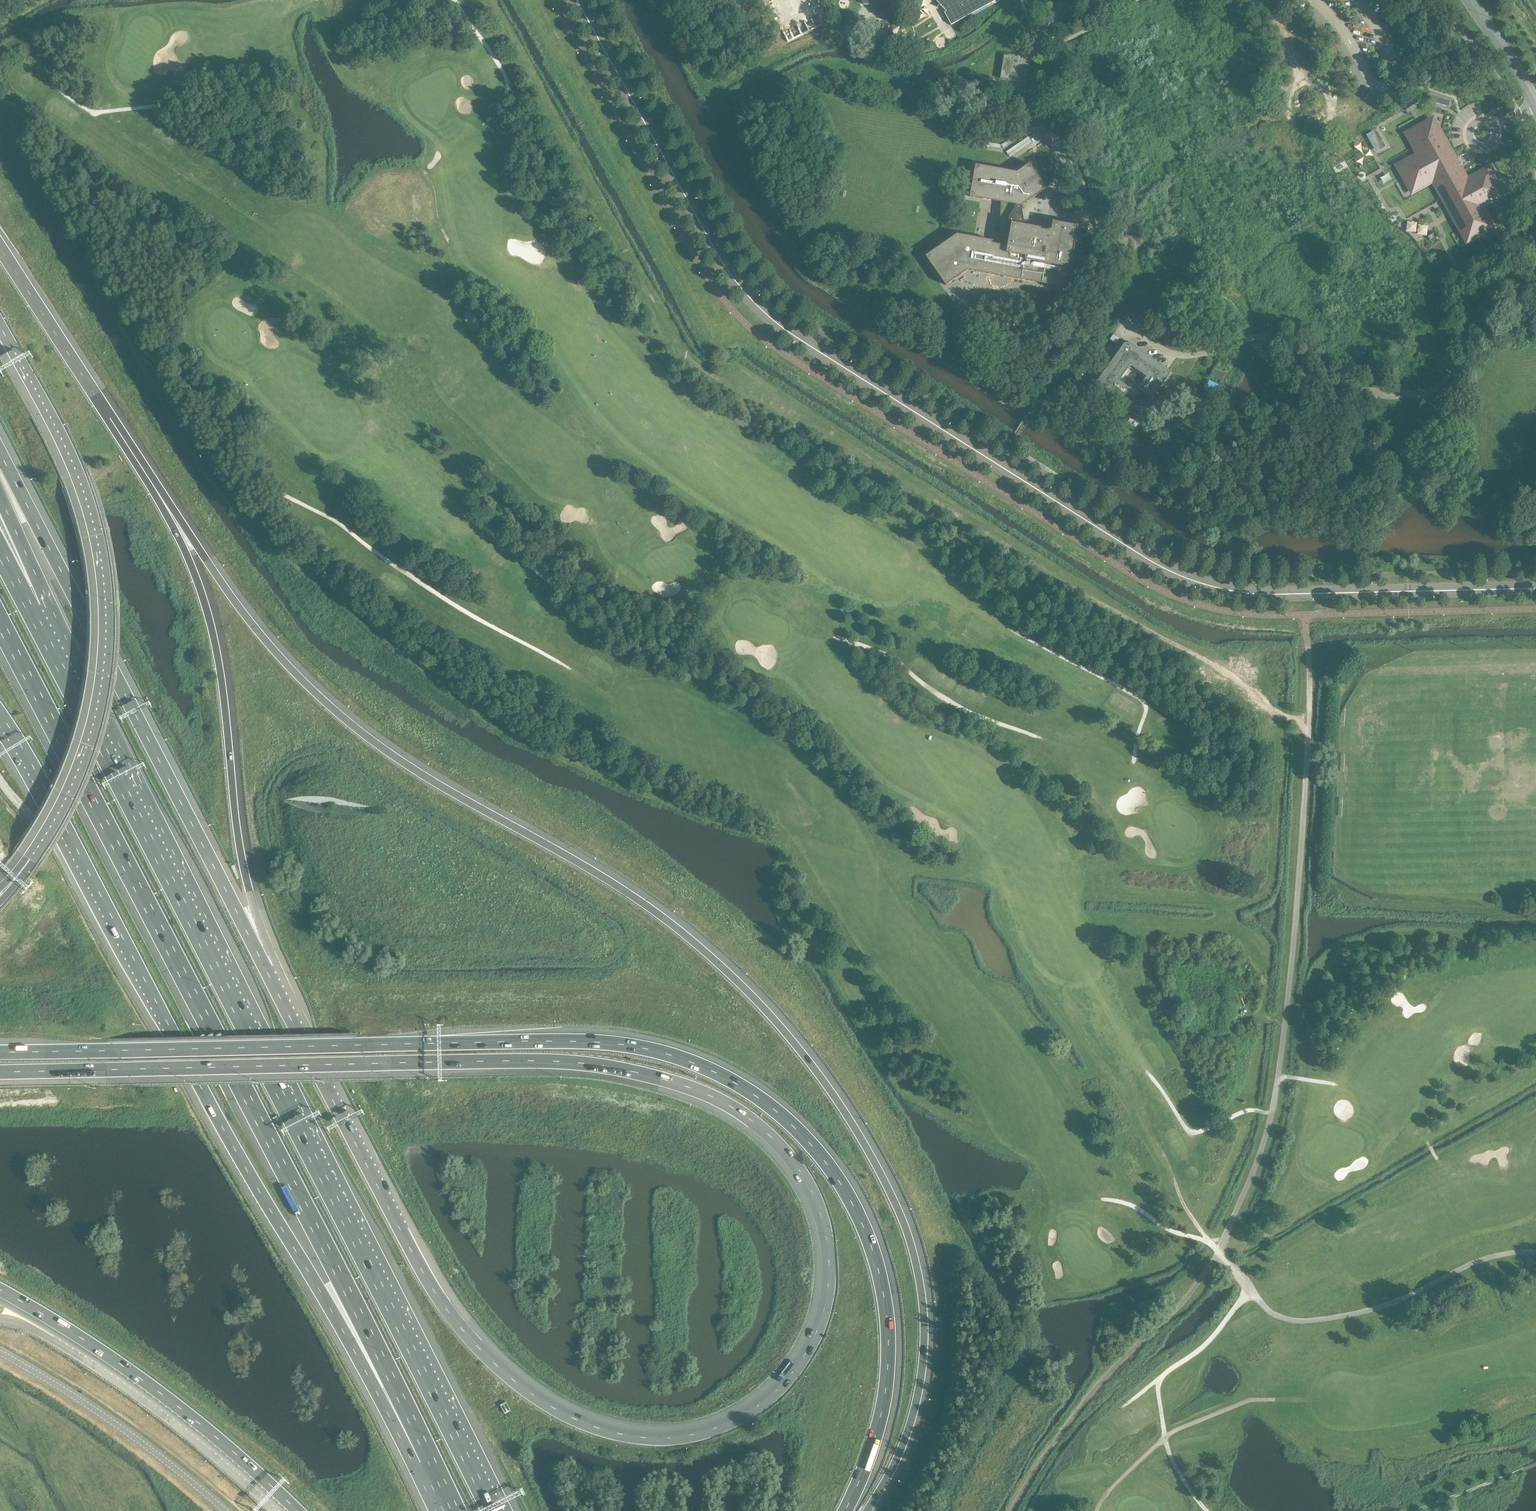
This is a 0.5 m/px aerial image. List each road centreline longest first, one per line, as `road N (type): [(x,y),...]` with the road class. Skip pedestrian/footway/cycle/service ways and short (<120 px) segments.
road 1 (motorway): [(319,1064),(578,1064),(718,1104),(769,1139),(815,1206),(826,1275),(807,1349),(766,1398),(702,1431),(637,1436),(561,1409),(503,1369),(435,1286),(319,1064)]
road 2 (motorway): [(867,1510),(907,1434),(925,1347),(923,1306),(908,1232),(844,1110),(739,980),(671,921),(410,769),(320,696),(269,643),(164,504)]
road 3 (motorway): [(845,1510),(881,1421),(888,1351),(871,1241),(848,1194),(802,1135),(732,1081),(656,1051),(572,1041),(0,1054)]
road 4 (tertiary): [(1535,588),(1253,592),(1161,566),(758,306),(714,246),(578,0)]
road 5 (motorway): [(492,1510),(29,607)]
road 6 (motorway): [(0,614),(363,1311),(453,1510)]
road 7 (motorway): [(0,724),(49,787),(228,1121),(452,1510)]
road 8 (motorway): [(0,326),(80,482),(100,555),(106,649),(73,784),(0,895)]
road 9 (motorway): [(271,970),(0,464)]
road 10 (motorway): [(271,970),(238,834),(213,632),(164,504)]
road 11 (motorway): [(0,1296),(140,1383),(292,1510)]
road 12 (motorway): [(0,1073),(319,1064)]
road 13 (motorway): [(164,504),(0,247)]
road 14 (unclassified): [(227,1510),(121,1426),(0,1351)]
road 15 (tertiary): [(1535,105),(1469,0)]

